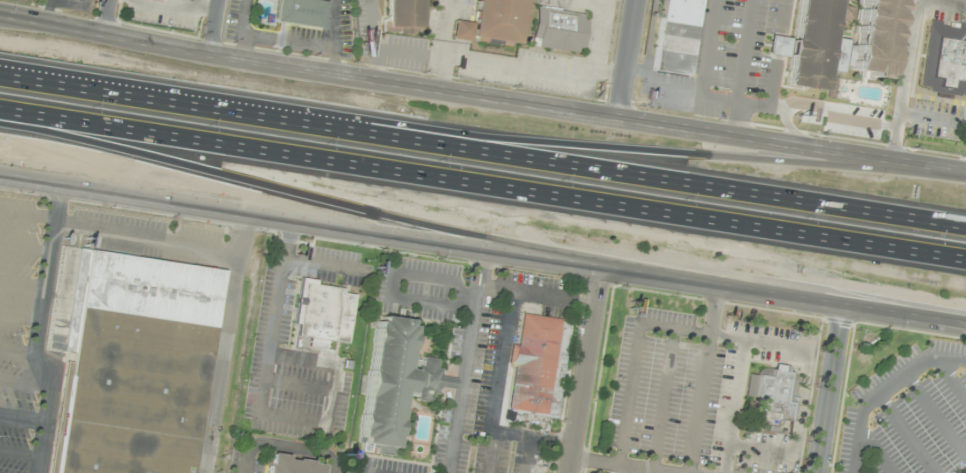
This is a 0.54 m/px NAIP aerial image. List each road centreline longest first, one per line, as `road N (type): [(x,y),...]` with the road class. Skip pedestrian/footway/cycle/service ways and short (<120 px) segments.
road 1 (secondary): [(965,172),(214,56),(0,15)]
road 2 (motorway): [(965,225),(0,74)]
road 3 (motorway): [(0,110),(965,258)]
road 4 (secondary): [(0,178),(843,303)]
road 5 (motorway): [(965,173),(206,106)]
road 6 (motorway): [(0,124),(599,263)]
road 7 (residential): [(599,263),(567,472)]
road 8 (residential): [(843,303),(817,472)]
road 9 (secondary): [(843,303),(965,322)]

